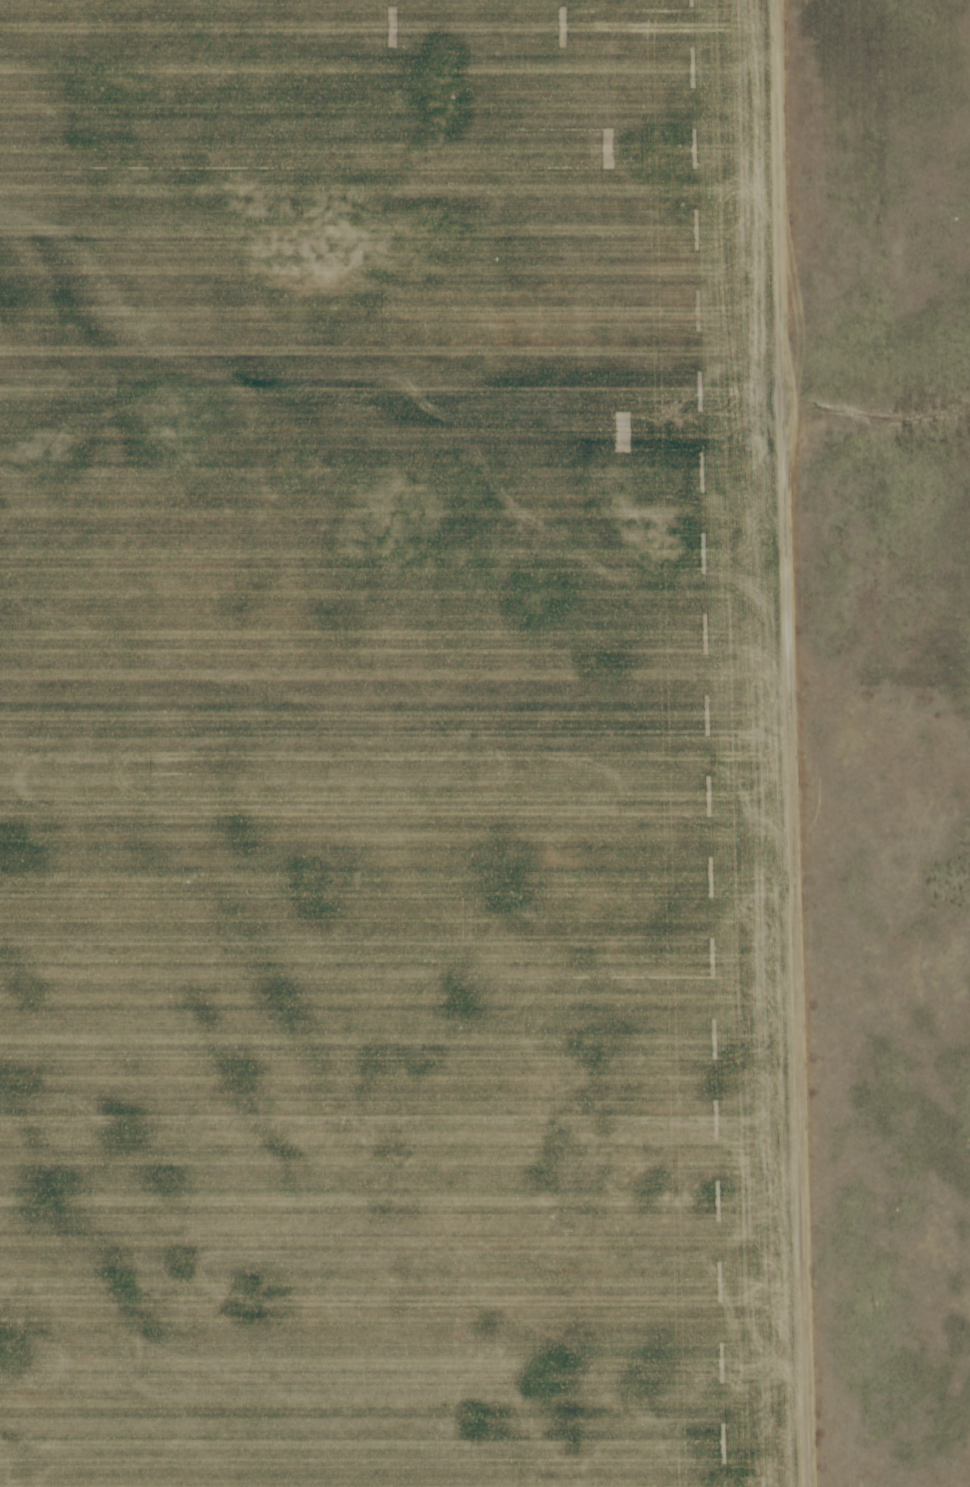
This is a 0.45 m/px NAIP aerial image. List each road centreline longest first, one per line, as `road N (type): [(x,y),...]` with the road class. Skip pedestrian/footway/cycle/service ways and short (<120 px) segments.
road 1 (residential): [(810,1486),(788,511),(776,370),(784,311),(779,0)]

